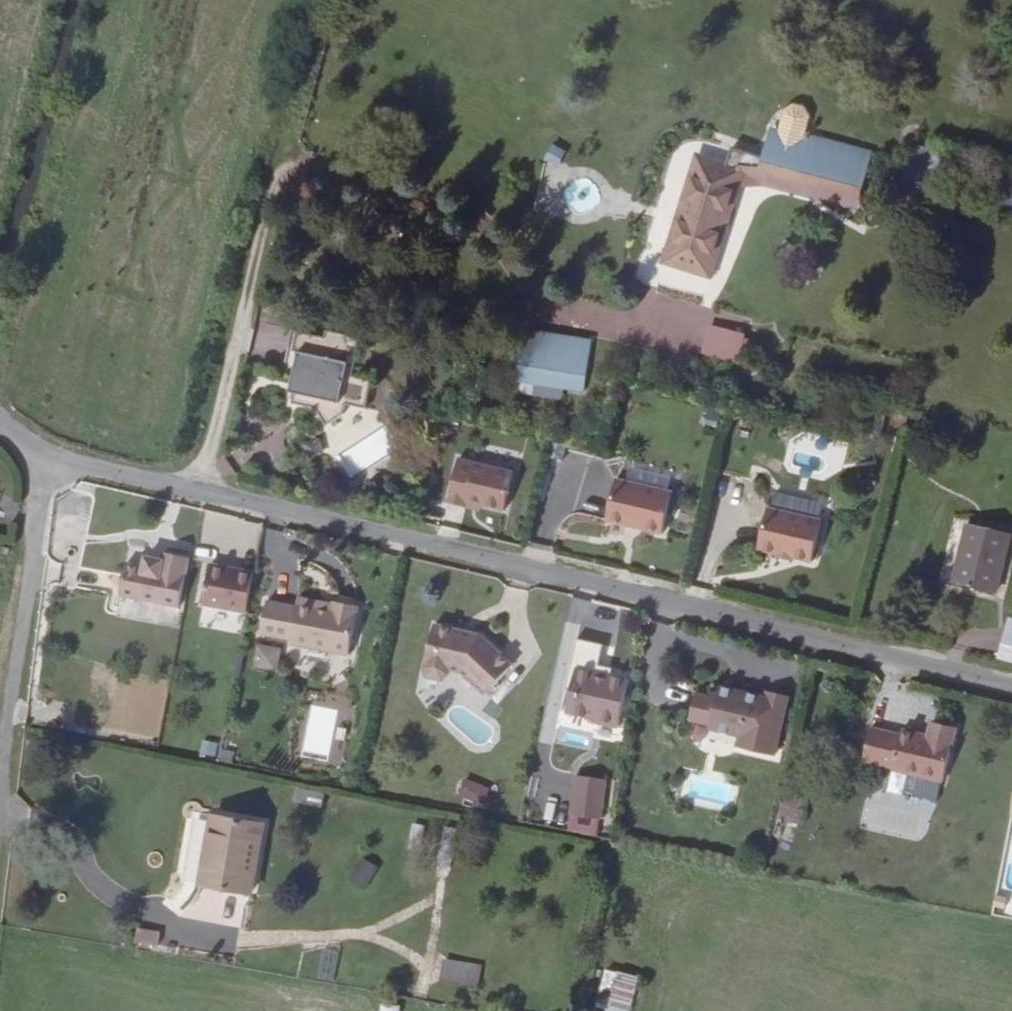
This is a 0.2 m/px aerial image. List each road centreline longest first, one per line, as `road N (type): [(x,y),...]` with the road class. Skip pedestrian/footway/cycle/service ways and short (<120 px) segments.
road 1 (residential): [(1011,686),(48,458)]
road 2 (residential): [(0,774),(48,458)]
road 3 (track): [(0,129),(31,0)]

